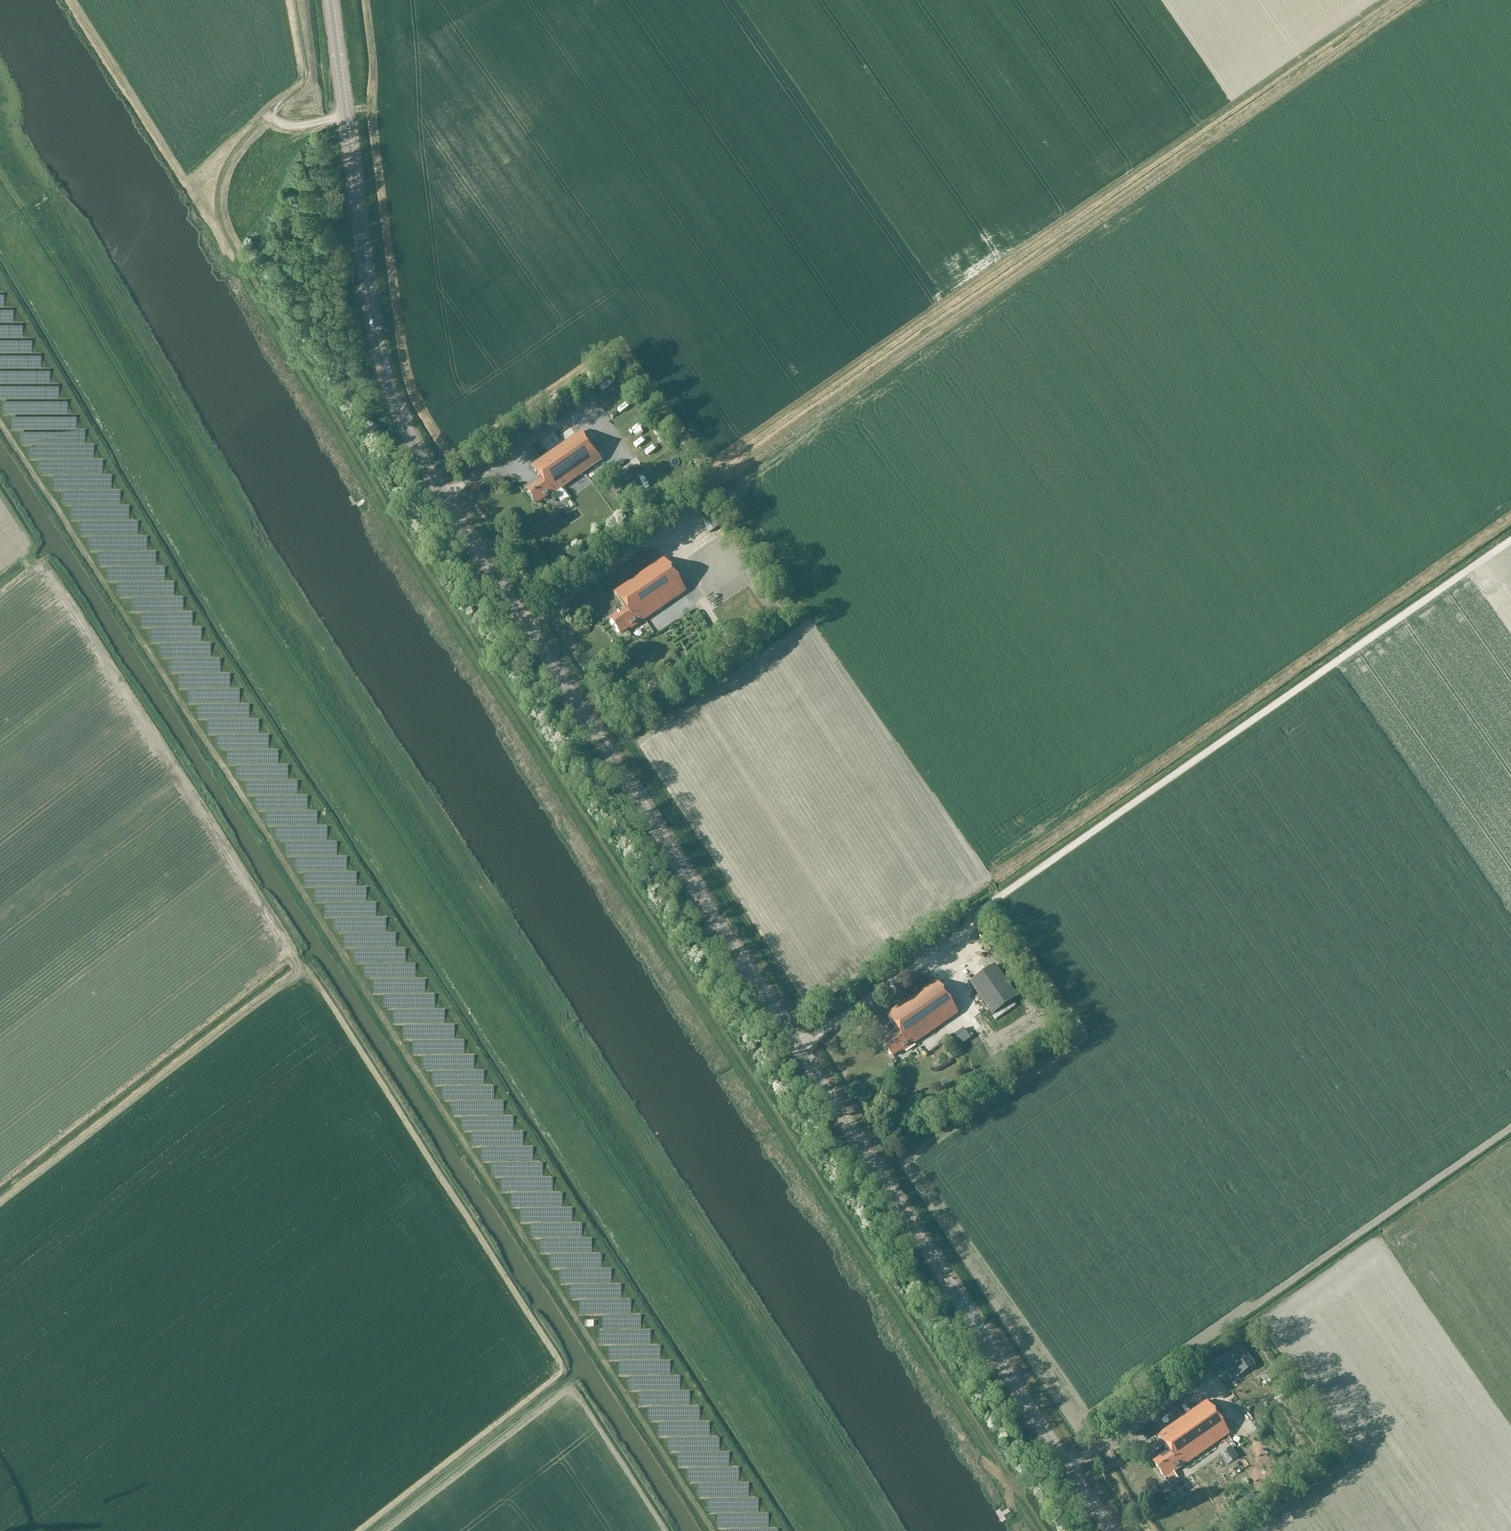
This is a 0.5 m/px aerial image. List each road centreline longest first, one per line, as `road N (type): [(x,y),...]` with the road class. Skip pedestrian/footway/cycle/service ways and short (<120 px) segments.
road 1 (secondary): [(1114,1530),(390,402),(372,332),(331,0)]

